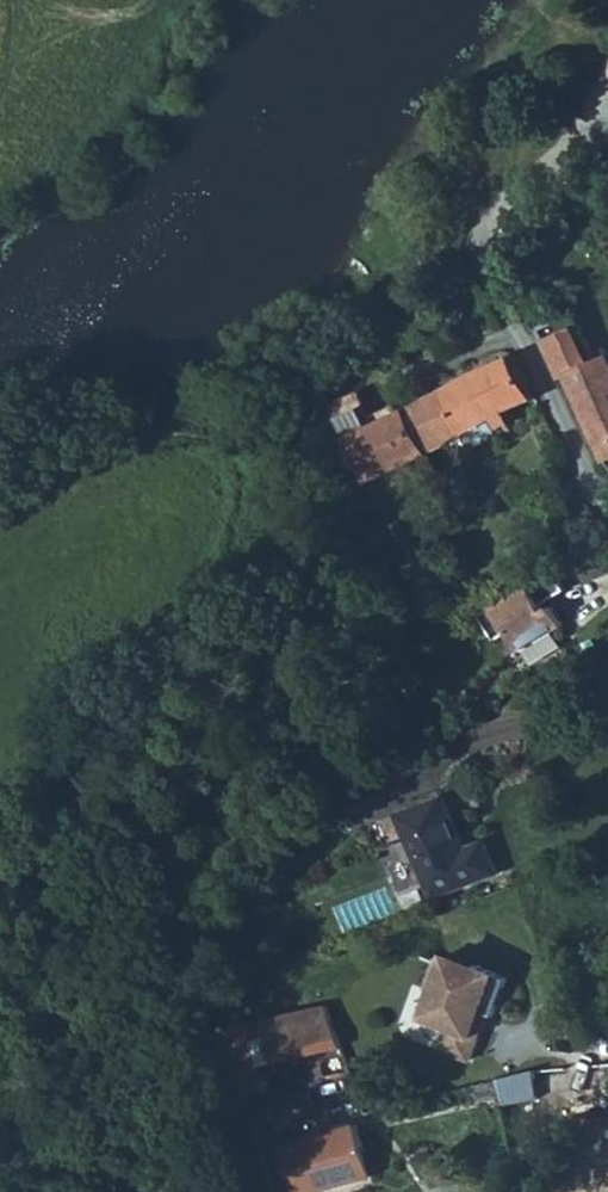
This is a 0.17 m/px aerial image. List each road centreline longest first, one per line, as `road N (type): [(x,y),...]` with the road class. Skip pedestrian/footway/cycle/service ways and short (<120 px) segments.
road 1 (unclassified): [(607,493),(482,272),(491,206),(552,150),(591,129)]

